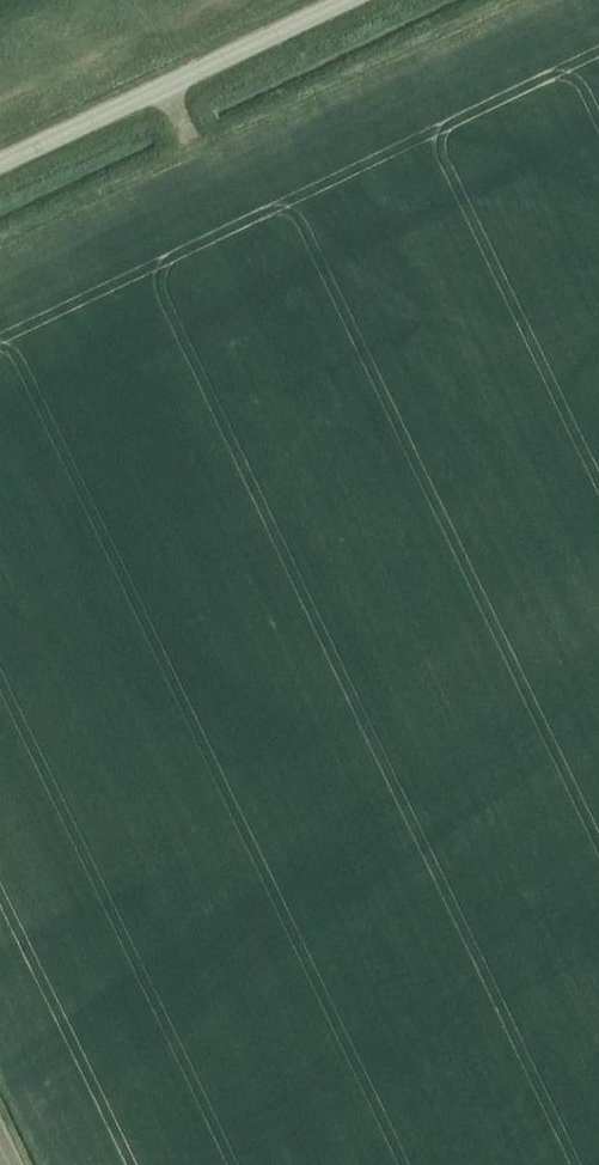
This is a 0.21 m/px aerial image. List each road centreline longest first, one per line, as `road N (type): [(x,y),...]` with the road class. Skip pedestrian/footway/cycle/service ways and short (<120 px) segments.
road 1 (unclassified): [(344,0),(0,163)]

